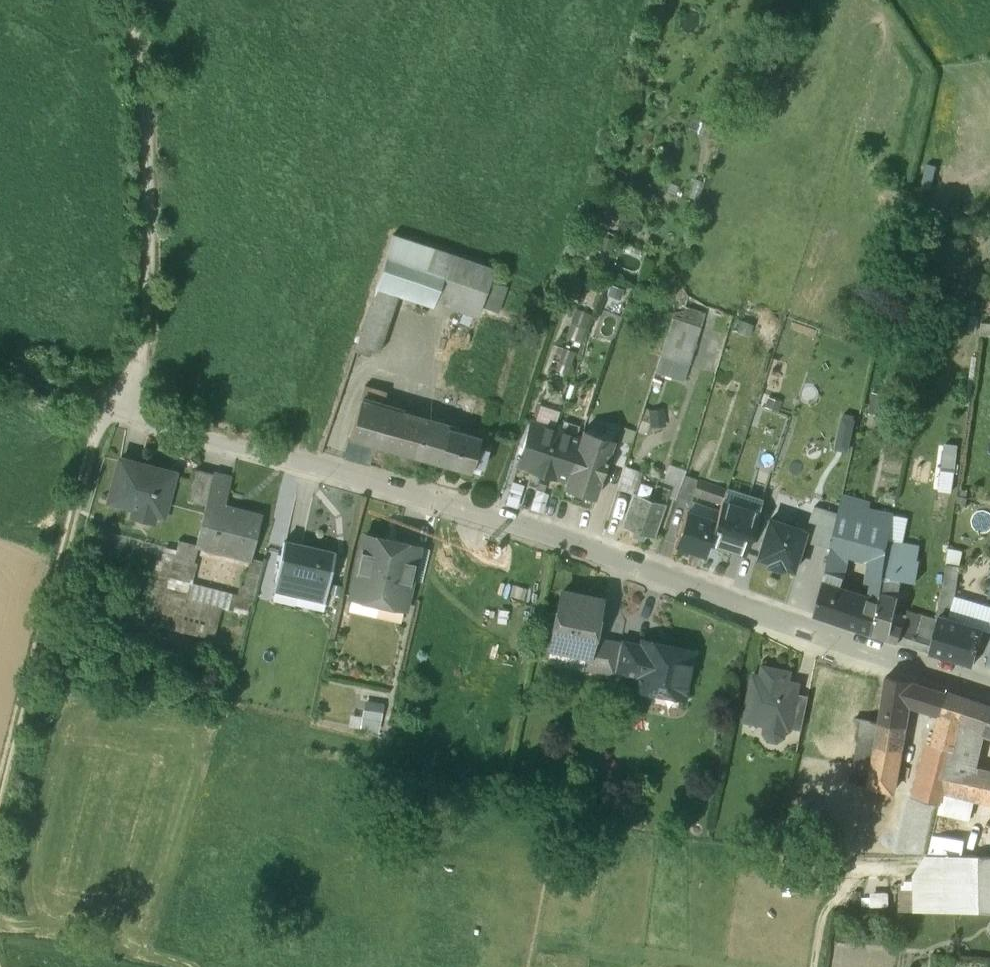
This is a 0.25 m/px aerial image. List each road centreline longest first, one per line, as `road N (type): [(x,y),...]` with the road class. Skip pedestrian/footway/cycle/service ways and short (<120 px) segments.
road 1 (residential): [(121,415),(501,521),(989,692)]
road 2 (track): [(0,363),(121,415),(141,350),(146,273),(137,68),(123,0)]
road 3 (track): [(0,786),(102,408)]

